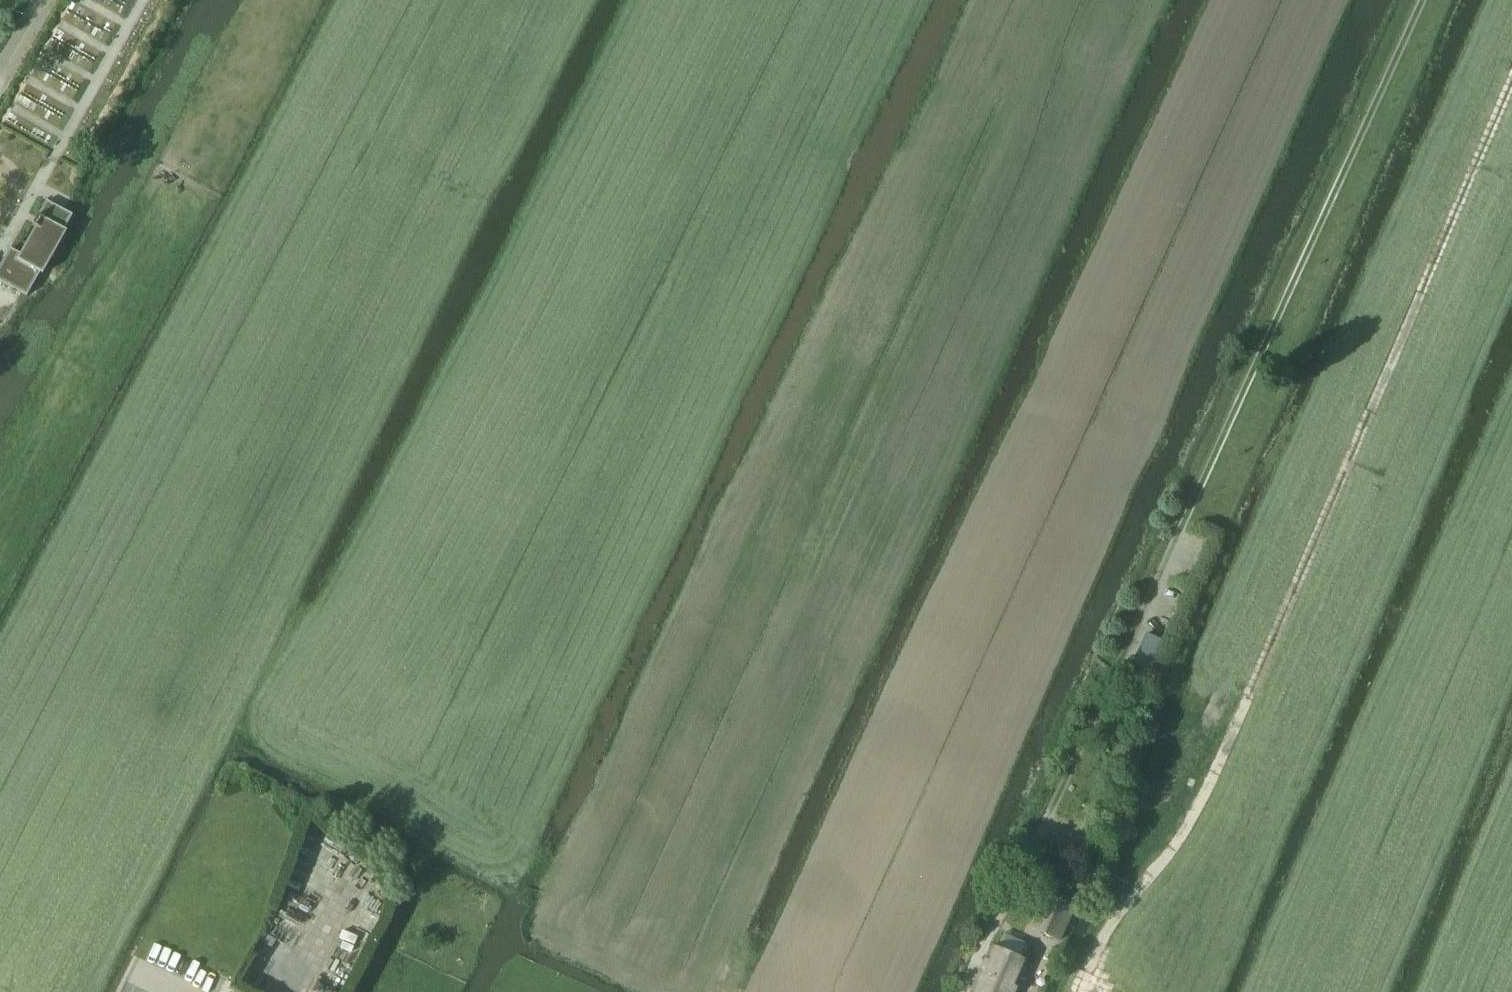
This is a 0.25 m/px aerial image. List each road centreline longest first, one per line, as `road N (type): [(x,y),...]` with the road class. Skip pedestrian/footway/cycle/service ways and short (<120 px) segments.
road 1 (track): [(1098,991),(1088,973),(1127,903),(1182,837),(1511,75)]

